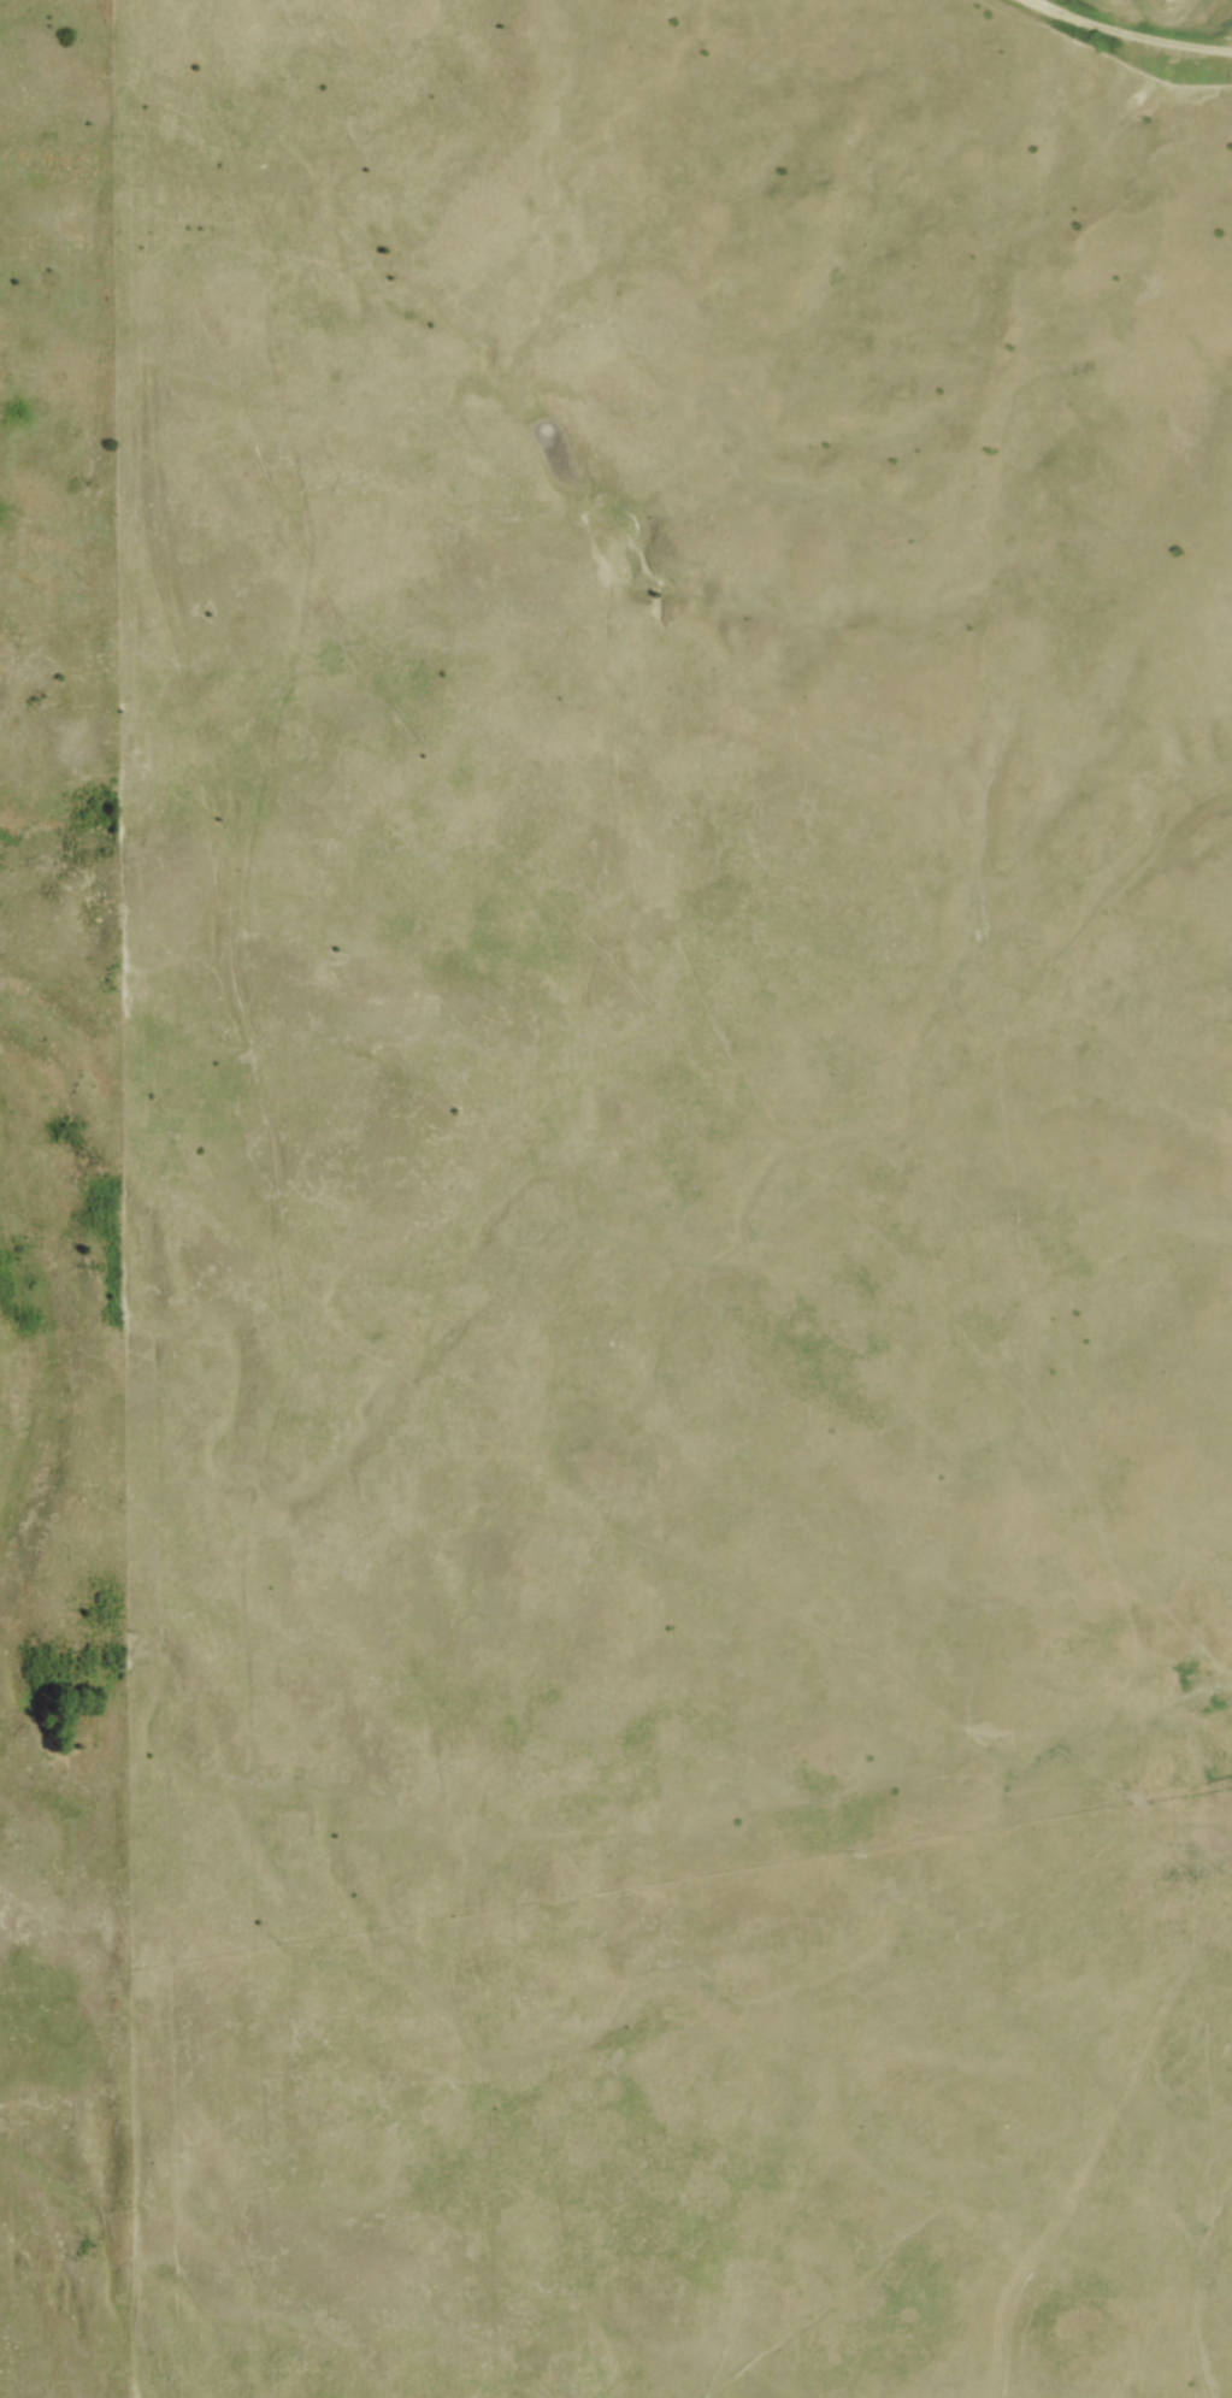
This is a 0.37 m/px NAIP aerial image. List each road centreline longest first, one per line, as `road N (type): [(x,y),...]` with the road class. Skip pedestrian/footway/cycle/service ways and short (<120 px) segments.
road 1 (residential): [(1031,0),(1231,51)]

